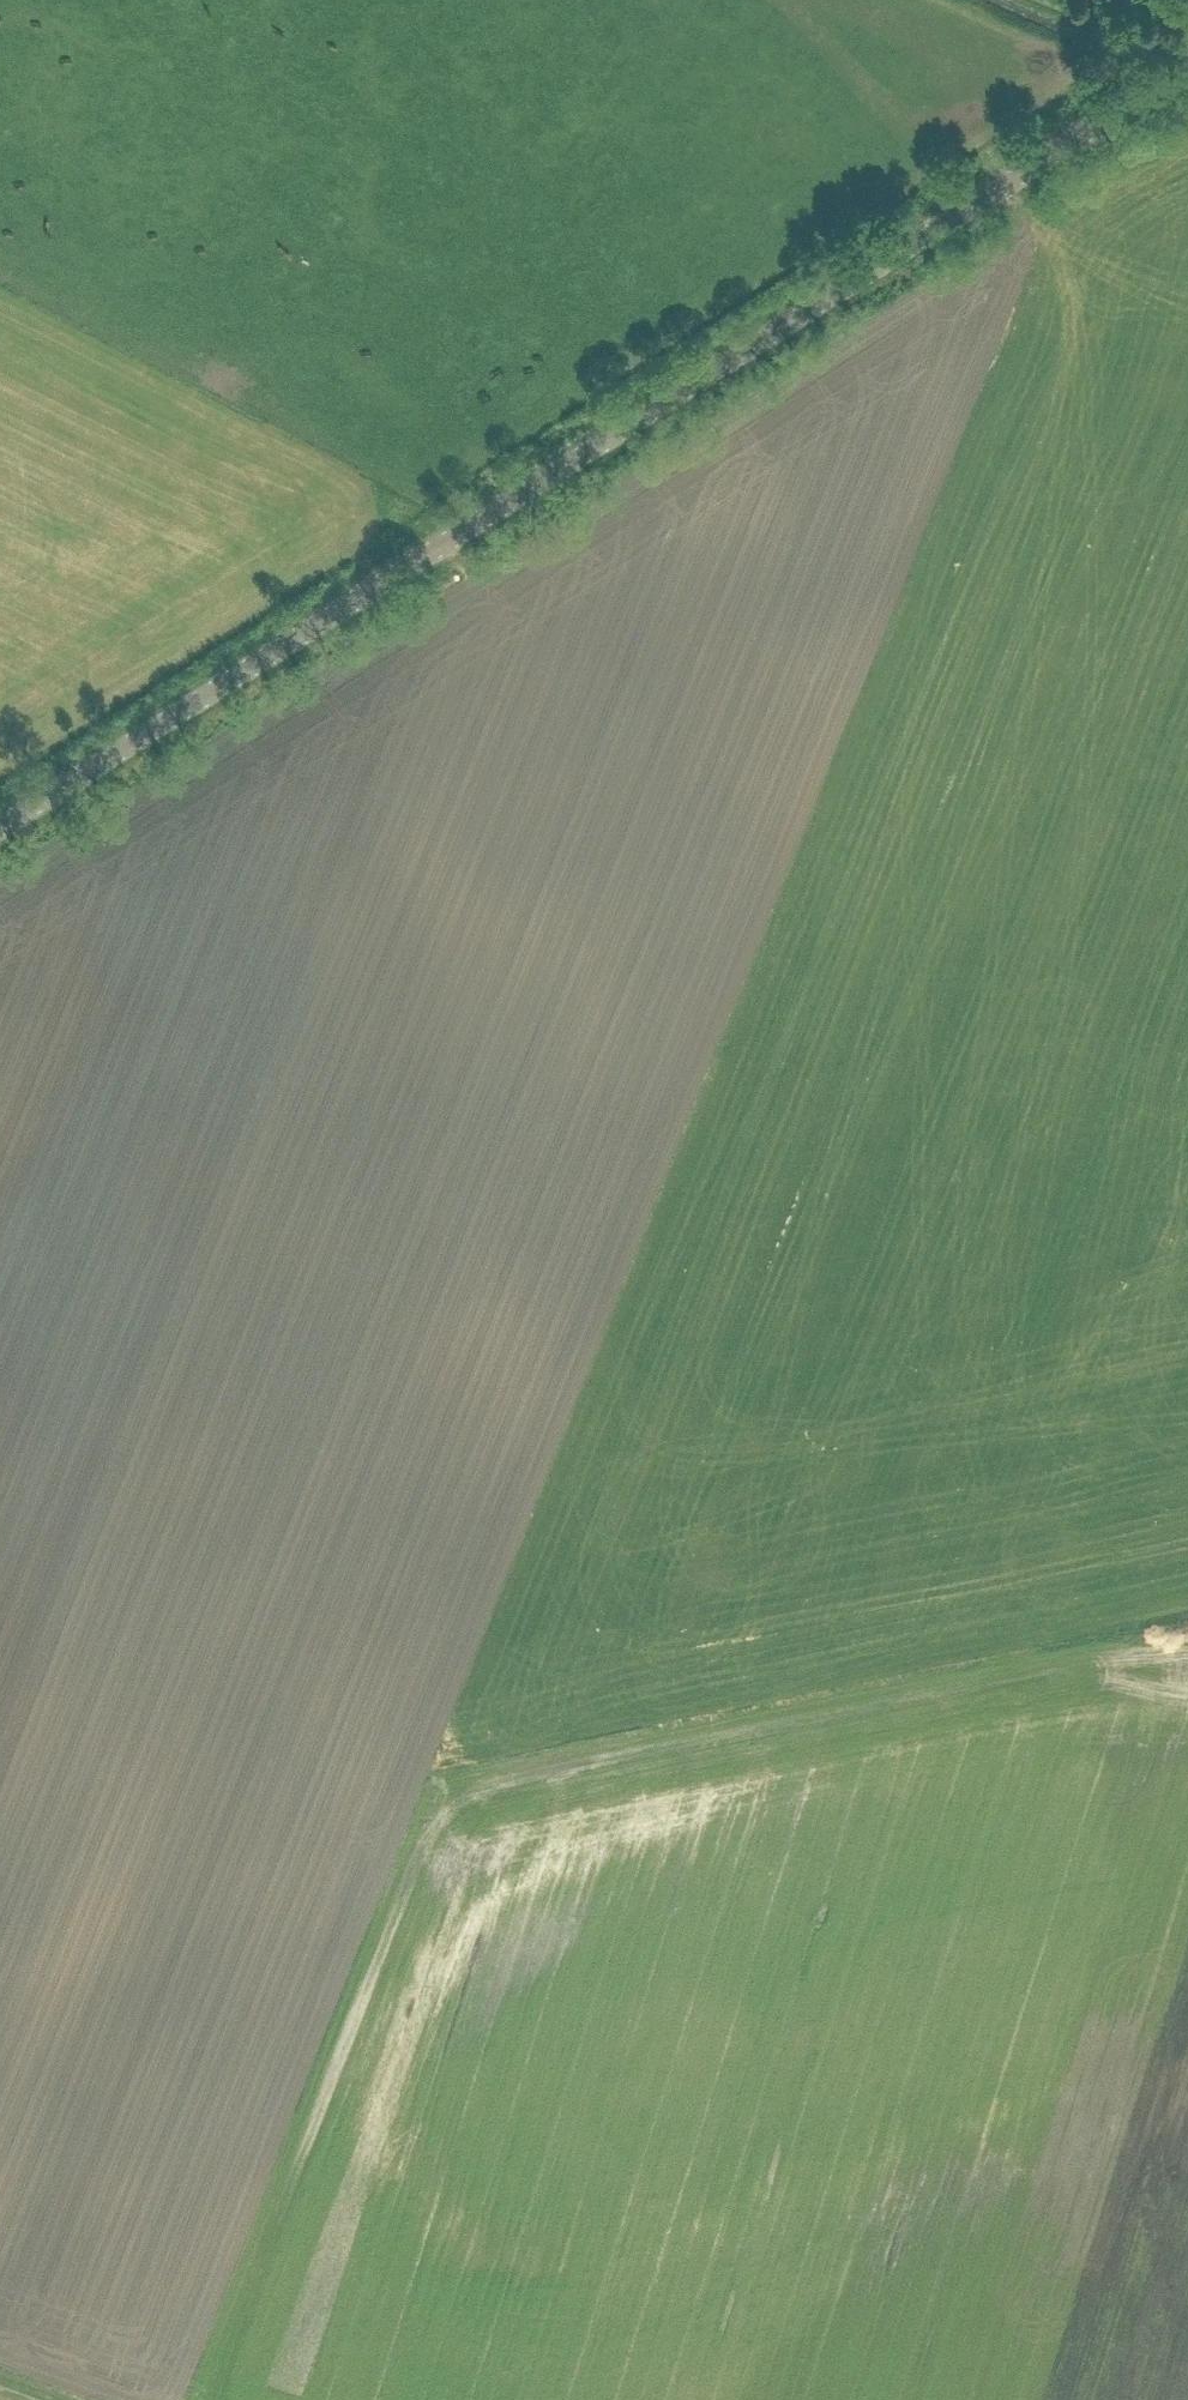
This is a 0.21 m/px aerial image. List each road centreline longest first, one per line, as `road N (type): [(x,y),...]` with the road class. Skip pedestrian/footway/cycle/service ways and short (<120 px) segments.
road 1 (unclassified): [(0,821),(1187,59)]

